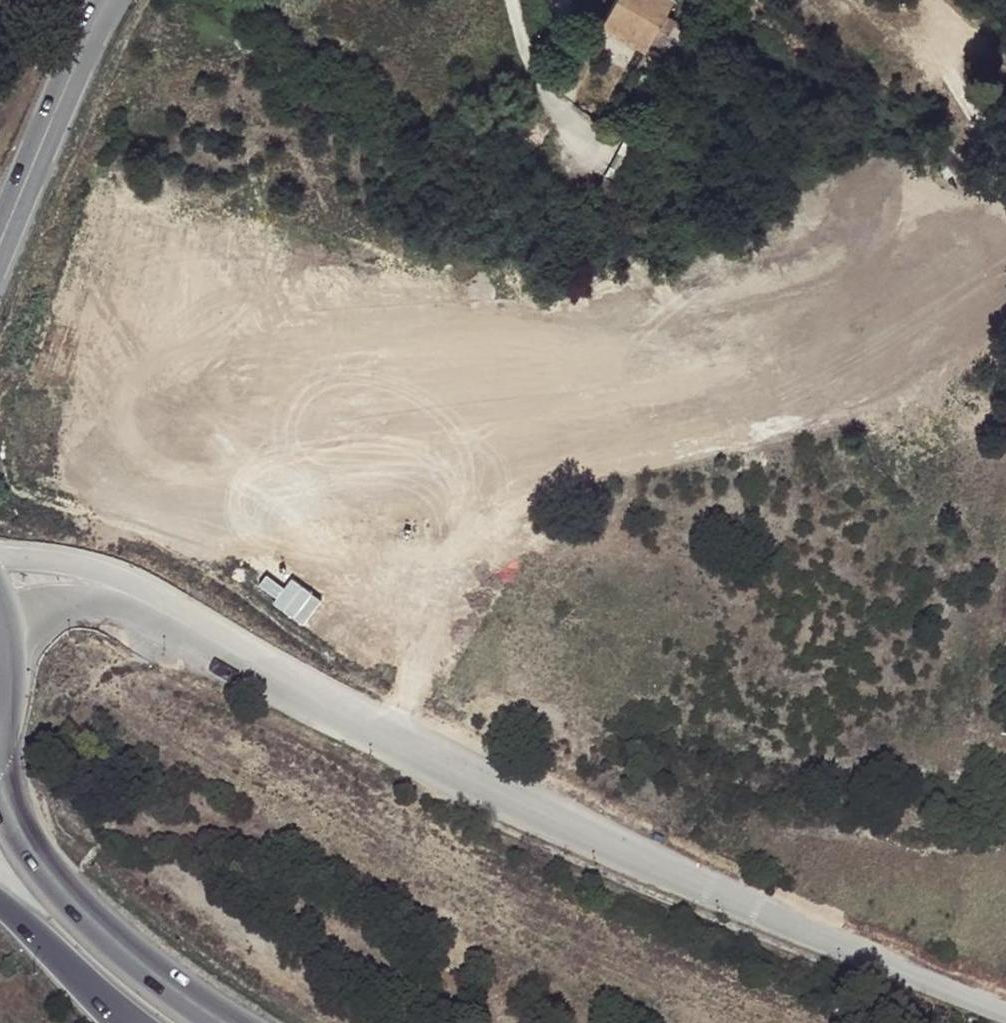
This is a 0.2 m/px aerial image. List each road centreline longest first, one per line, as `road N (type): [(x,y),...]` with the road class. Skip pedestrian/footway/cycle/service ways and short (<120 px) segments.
road 1 (unclassified): [(236,652),(491,790),(1005,1010)]
road 2 (secondary): [(226,1022),(103,930),(56,881),(0,783)]
road 3 (secondary): [(111,0),(0,246)]
road 4 (unclassified): [(236,652),(118,579),(61,562),(0,559)]
road 5 (unclassified): [(9,648),(27,629),(83,605),(119,606),(236,652)]
road 6 (secondary): [(0,902),(138,1022)]

